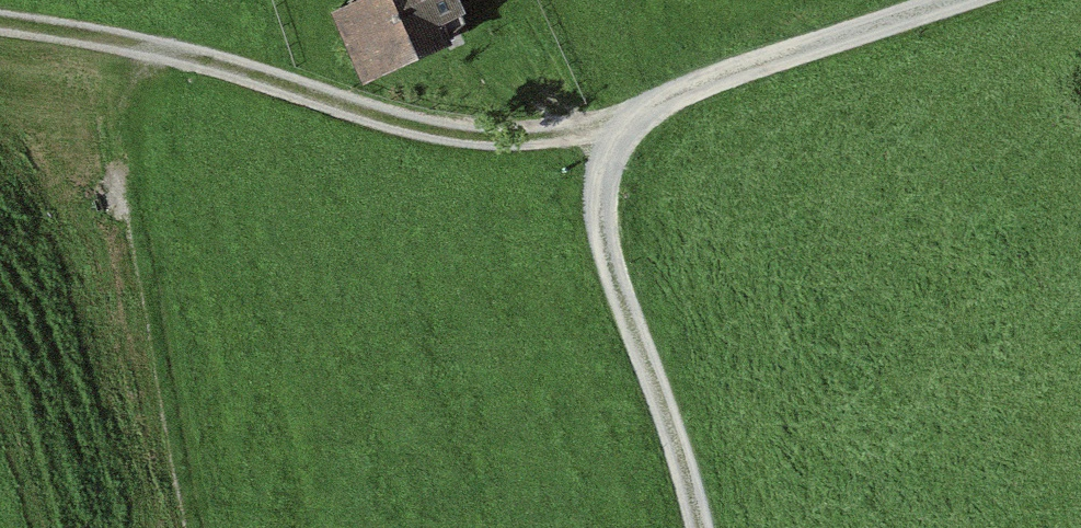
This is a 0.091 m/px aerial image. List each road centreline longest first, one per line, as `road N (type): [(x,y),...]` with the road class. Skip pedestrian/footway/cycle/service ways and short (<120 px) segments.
road 1 (track): [(0,28),(463,136),(601,115)]
road 2 (track): [(213,527),(110,54)]
road 3 (track): [(684,527),(601,115)]
road 4 (track): [(601,115),(952,0)]

